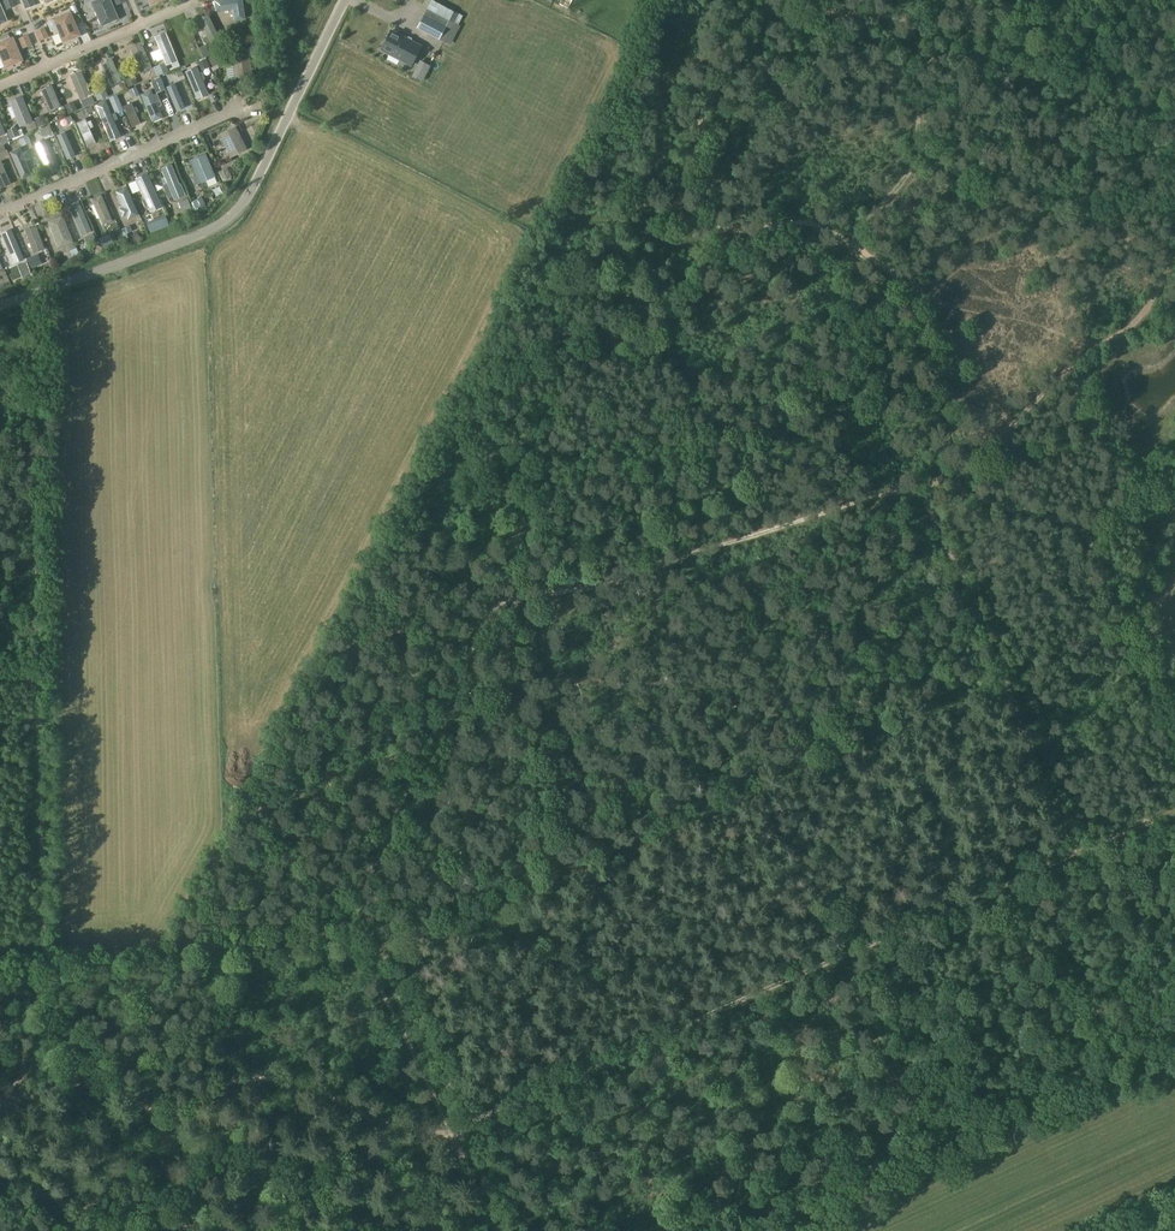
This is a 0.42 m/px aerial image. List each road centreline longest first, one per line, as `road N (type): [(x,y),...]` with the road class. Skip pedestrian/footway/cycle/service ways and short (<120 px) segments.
road 1 (unclassified): [(0,301),(205,232),(234,213),(345,0)]
road 2 (track): [(918,484),(982,451),(1077,353),(1129,322),(1174,269)]

